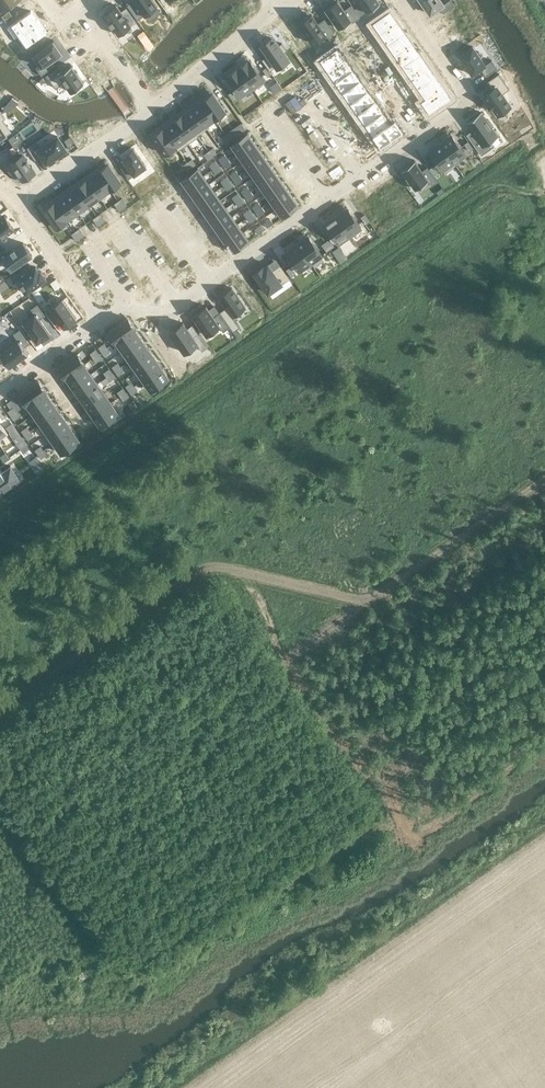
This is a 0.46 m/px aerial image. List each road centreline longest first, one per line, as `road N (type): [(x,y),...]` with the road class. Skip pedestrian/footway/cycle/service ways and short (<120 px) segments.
road 1 (track): [(544,480),(373,601),(206,566),(0,712)]
road 2 (residential): [(14,201),(134,122),(277,10)]
road 3 (residential): [(402,0),(466,99),(327,199)]
road 4 (residential): [(97,325),(14,201)]
road 5 (residential): [(327,199),(209,282)]
road 6 (residential): [(209,282),(170,307),(129,307),(97,325)]

